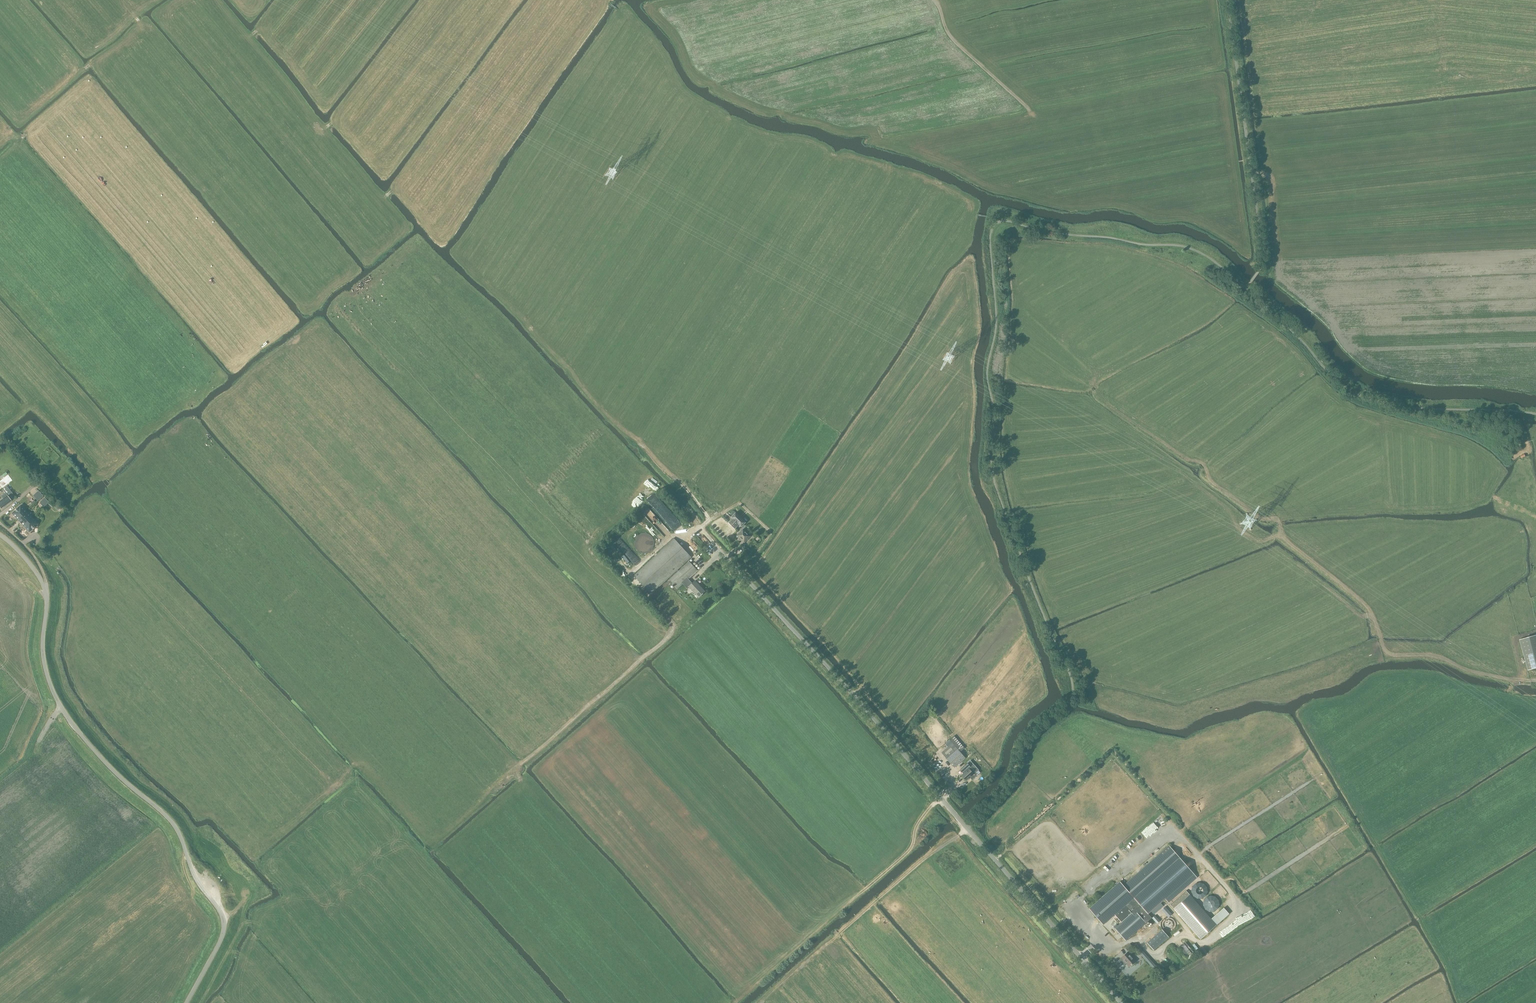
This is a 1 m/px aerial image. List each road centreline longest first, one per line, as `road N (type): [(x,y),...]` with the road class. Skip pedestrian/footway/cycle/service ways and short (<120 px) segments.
road 1 (unclassified): [(1121,1002),(744,577)]
road 2 (unclassified): [(185,1002),(224,932),(219,908),(197,880),(175,824),(112,770),(64,711),(44,663),(42,581),(0,535)]
road 3 (track): [(340,992),(284,927),(423,854),(514,769),(570,837)]
road 4 (track): [(514,769),(673,630),(630,576),(673,535)]
road 5 (track): [(1535,679),(1392,654),(1369,608),(1284,539),(1274,518)]
road 6 (track): [(735,1002),(907,853),(917,823),(941,798)]
road 7 (track): [(1032,113),(950,36),(935,0)]

